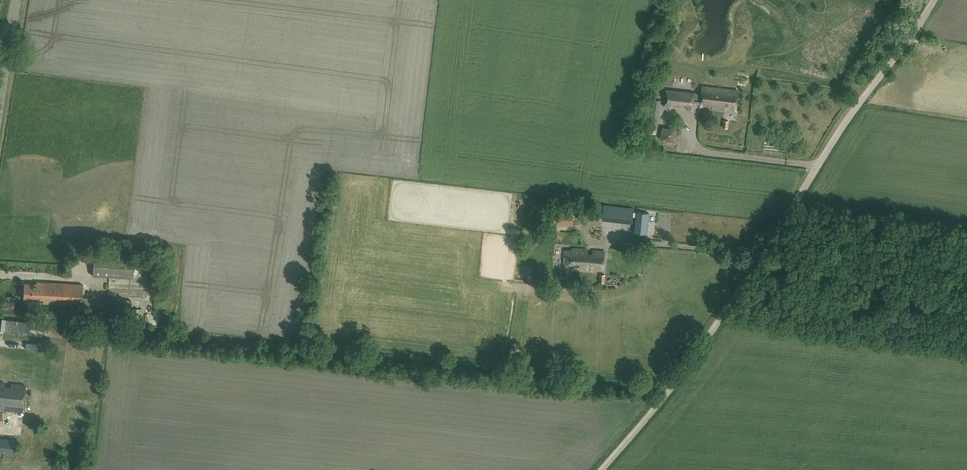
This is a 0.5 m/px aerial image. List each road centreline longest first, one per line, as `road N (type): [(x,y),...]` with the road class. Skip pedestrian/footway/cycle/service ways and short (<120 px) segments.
road 1 (track): [(603,469),(702,347),(781,228)]
road 2 (track): [(781,228),(933,0)]

